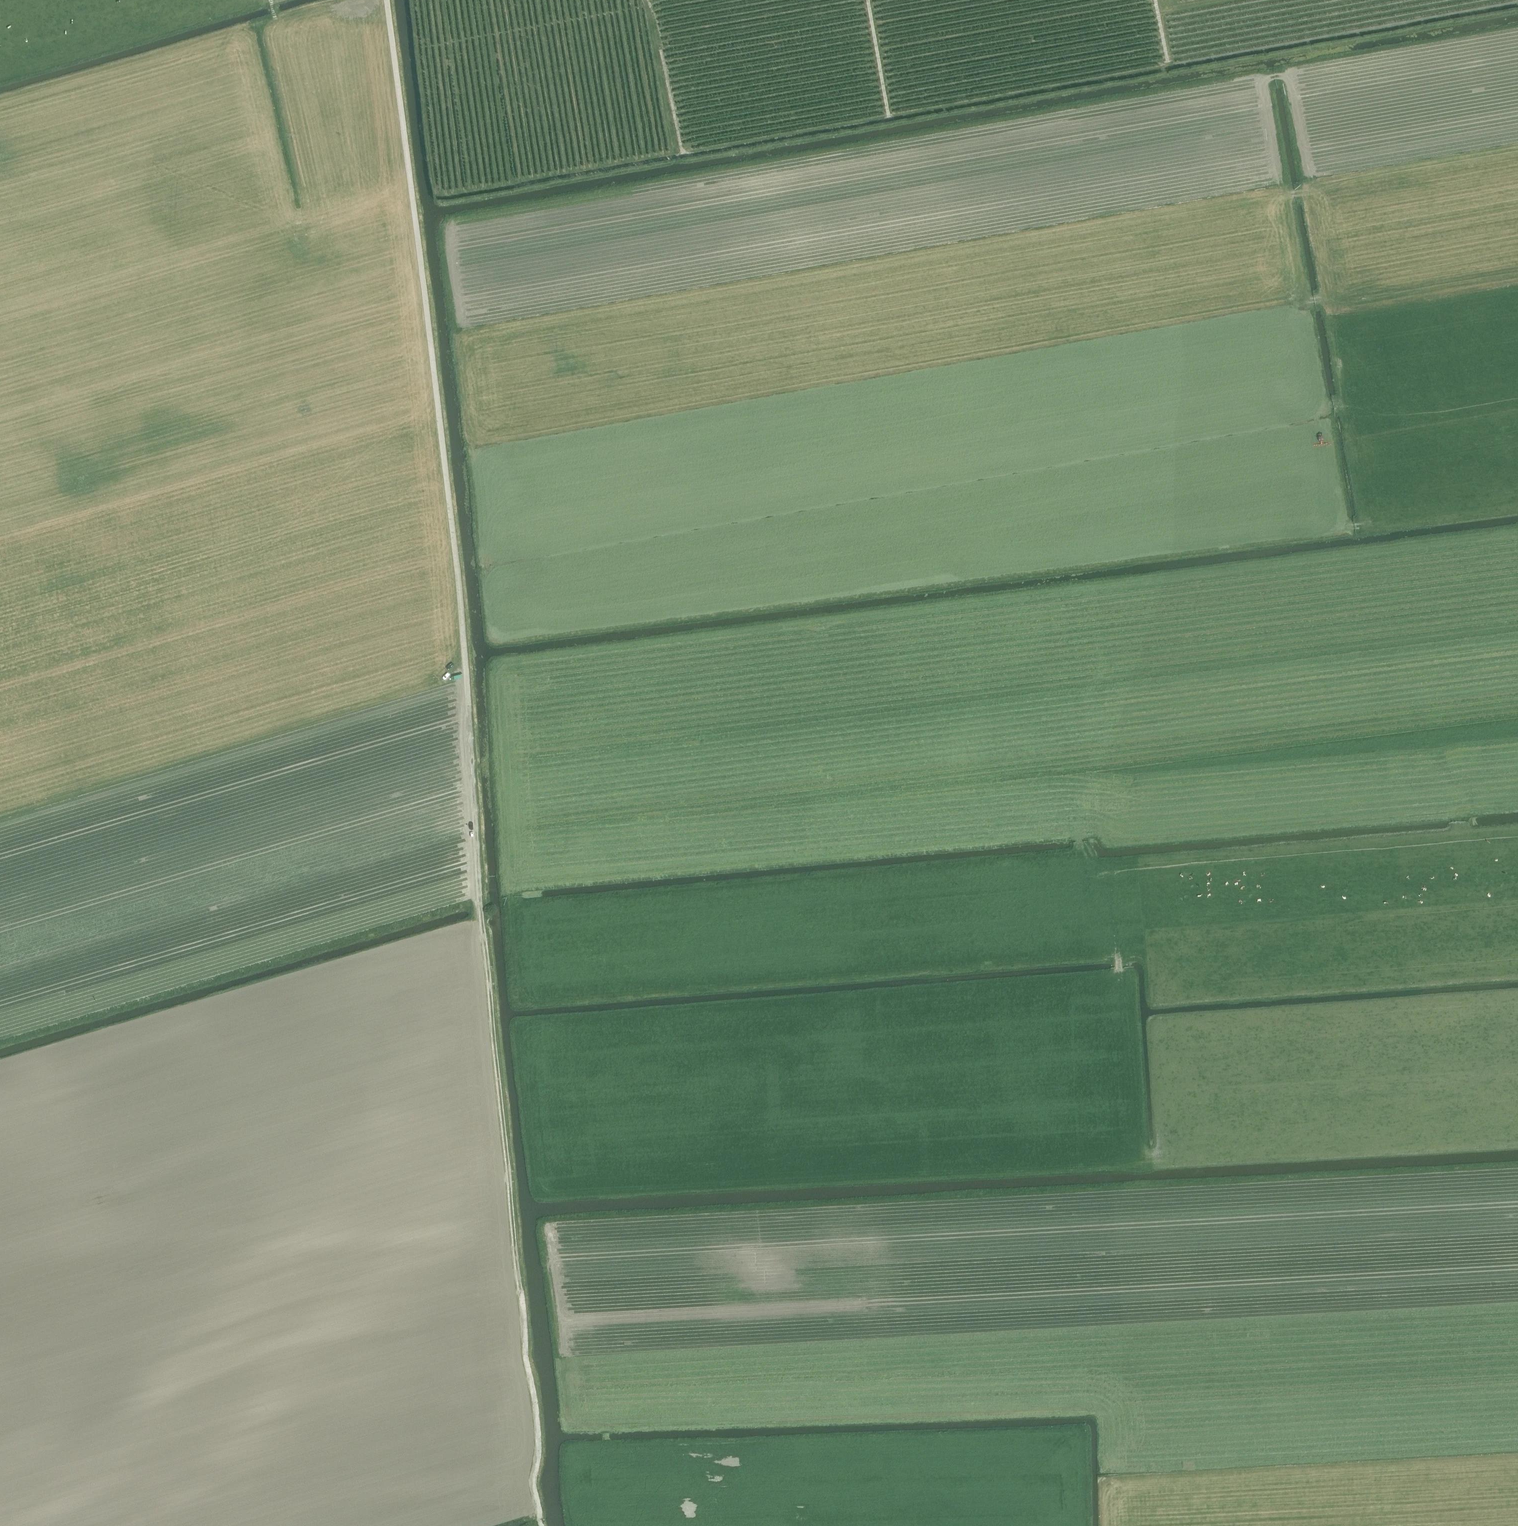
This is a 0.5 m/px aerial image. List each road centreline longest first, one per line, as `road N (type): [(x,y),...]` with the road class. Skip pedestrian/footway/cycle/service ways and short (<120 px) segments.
road 1 (track): [(388,0),(464,639),(480,909),(539,1431),(541,1525)]
road 2 (track): [(650,0),(679,149)]

